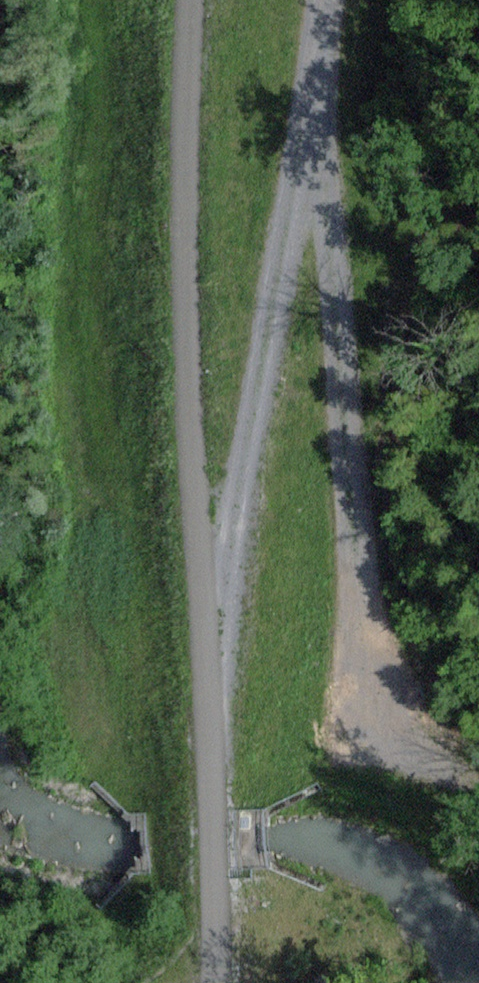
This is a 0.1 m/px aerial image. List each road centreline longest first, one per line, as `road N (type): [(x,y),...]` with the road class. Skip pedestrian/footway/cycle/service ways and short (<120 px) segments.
road 1 (track): [(227,982),(200,346),(201,0)]
road 2 (track): [(218,676),(325,0)]

